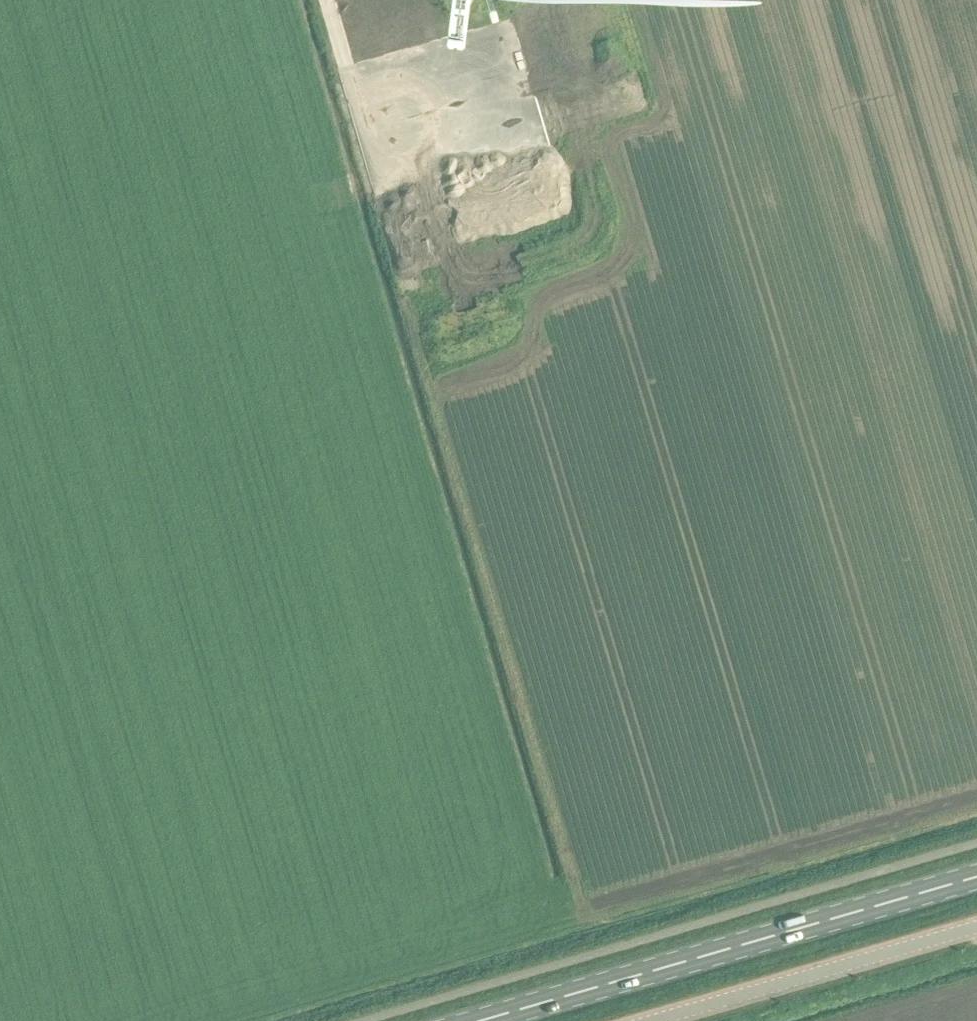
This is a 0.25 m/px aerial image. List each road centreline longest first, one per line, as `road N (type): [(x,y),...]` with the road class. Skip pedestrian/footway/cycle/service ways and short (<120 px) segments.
road 1 (primary): [(976,879),(484,1020)]
road 2 (unclassified): [(651,1020),(976,927)]

